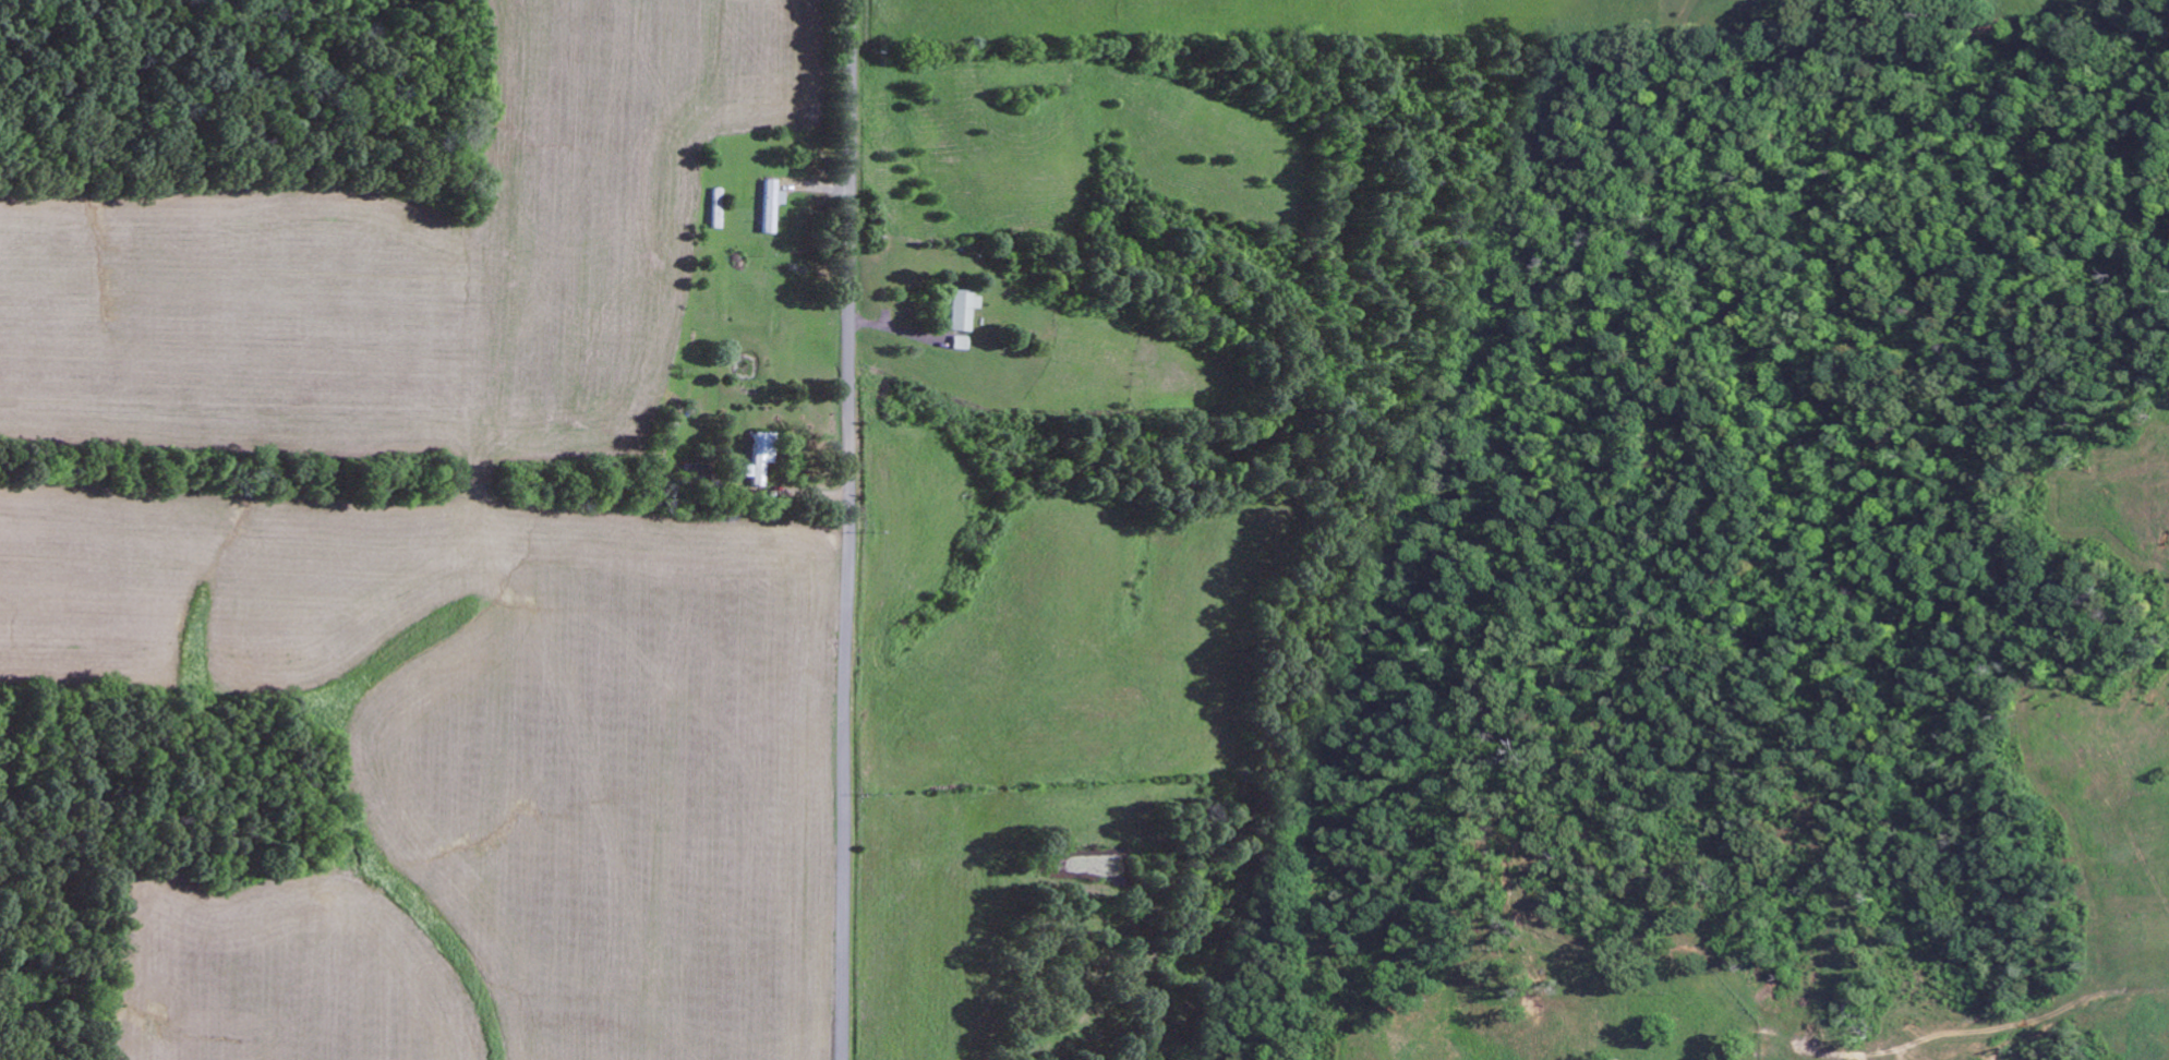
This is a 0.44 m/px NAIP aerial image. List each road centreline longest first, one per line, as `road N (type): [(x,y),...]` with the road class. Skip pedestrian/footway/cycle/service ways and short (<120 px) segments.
road 1 (residential): [(840,1059),(851,0)]

